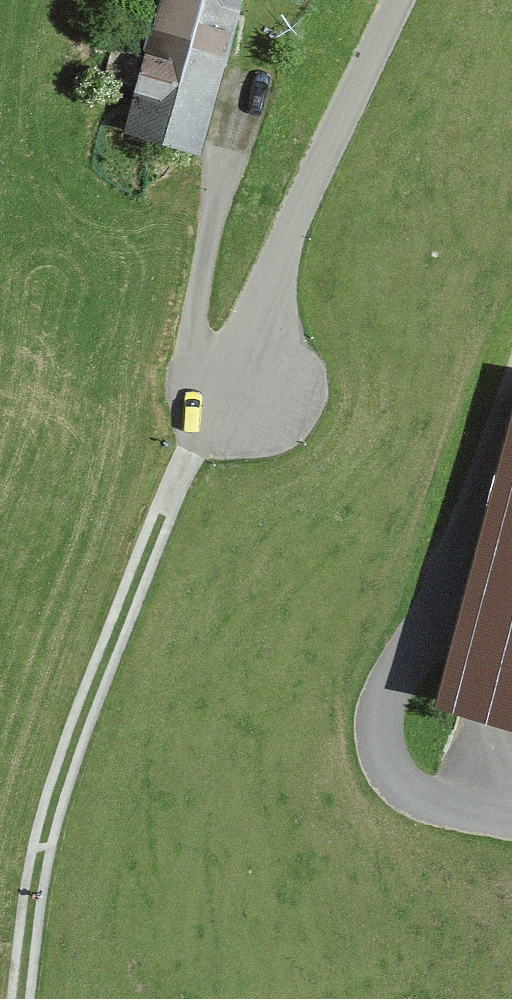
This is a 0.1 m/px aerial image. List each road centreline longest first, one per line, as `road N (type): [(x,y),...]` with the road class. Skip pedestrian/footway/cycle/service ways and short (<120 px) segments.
road 1 (track): [(232,388),(159,558),(48,862),(30,998)]
road 2 (track): [(511,816),(424,802),(383,750),(385,673),(511,375)]
road 3 (unclassified): [(403,0),(232,388)]

